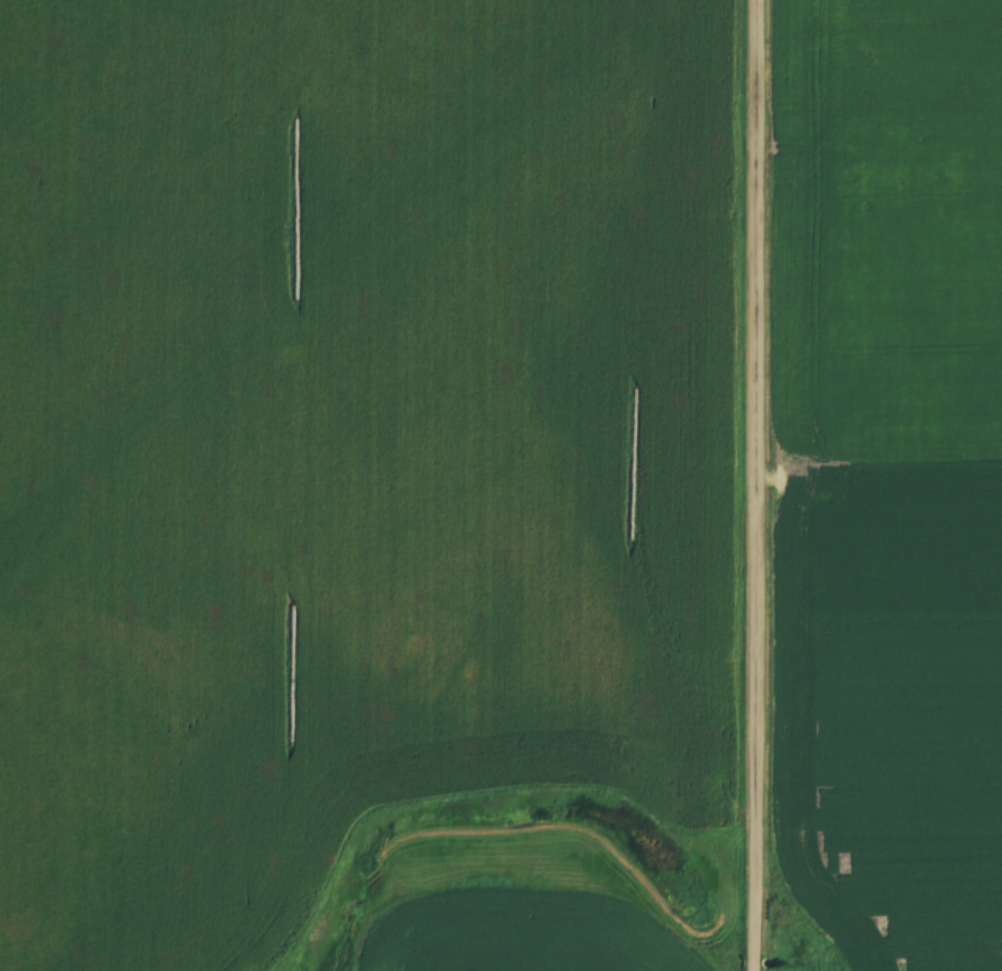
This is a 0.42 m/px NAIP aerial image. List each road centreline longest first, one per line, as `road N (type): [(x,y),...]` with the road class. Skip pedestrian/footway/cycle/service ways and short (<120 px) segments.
road 1 (residential): [(762,970),(765,0)]

